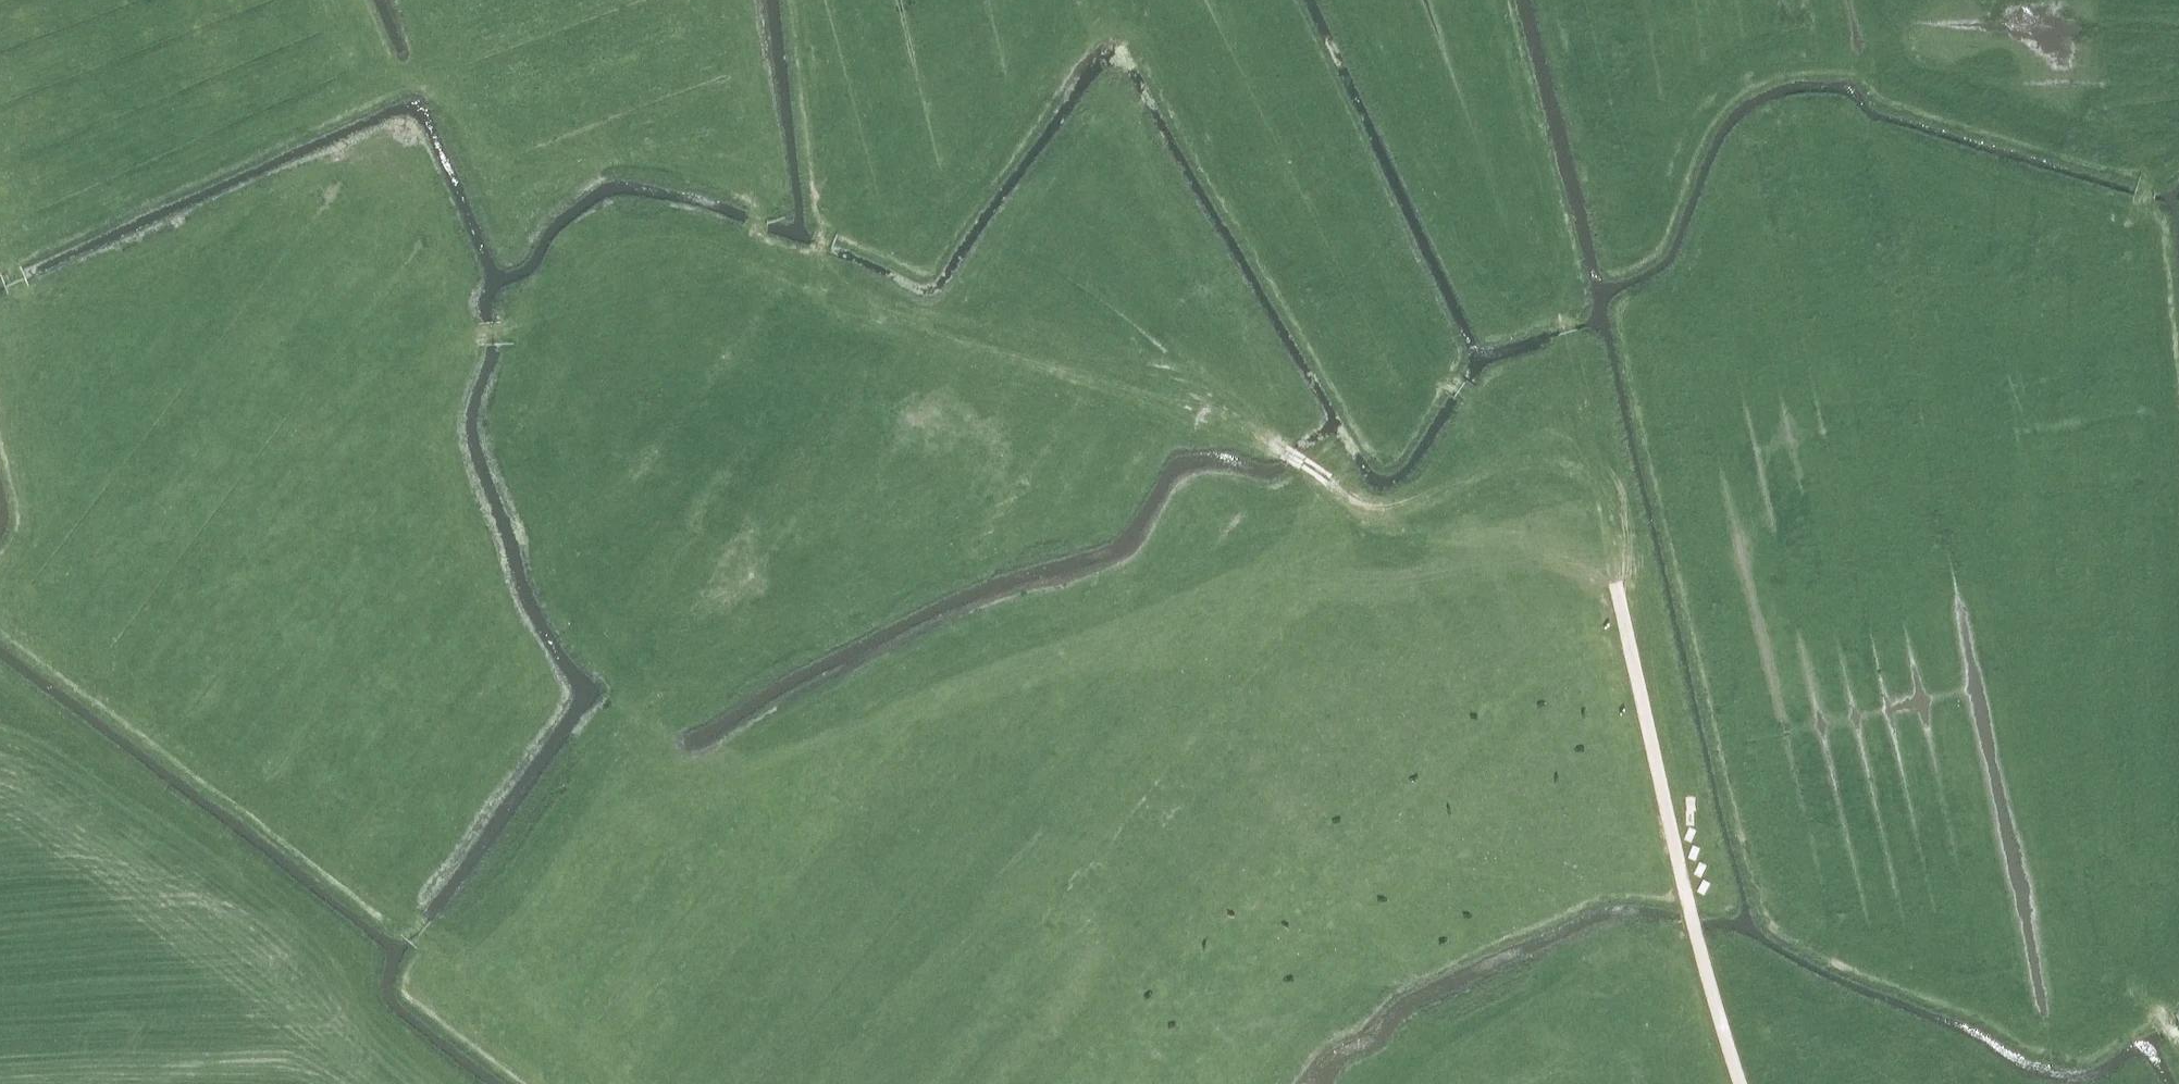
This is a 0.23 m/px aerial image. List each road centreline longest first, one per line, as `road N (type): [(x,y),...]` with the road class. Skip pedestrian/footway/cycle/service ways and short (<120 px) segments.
road 1 (track): [(1741,1083),(1703,960),(1616,585)]

